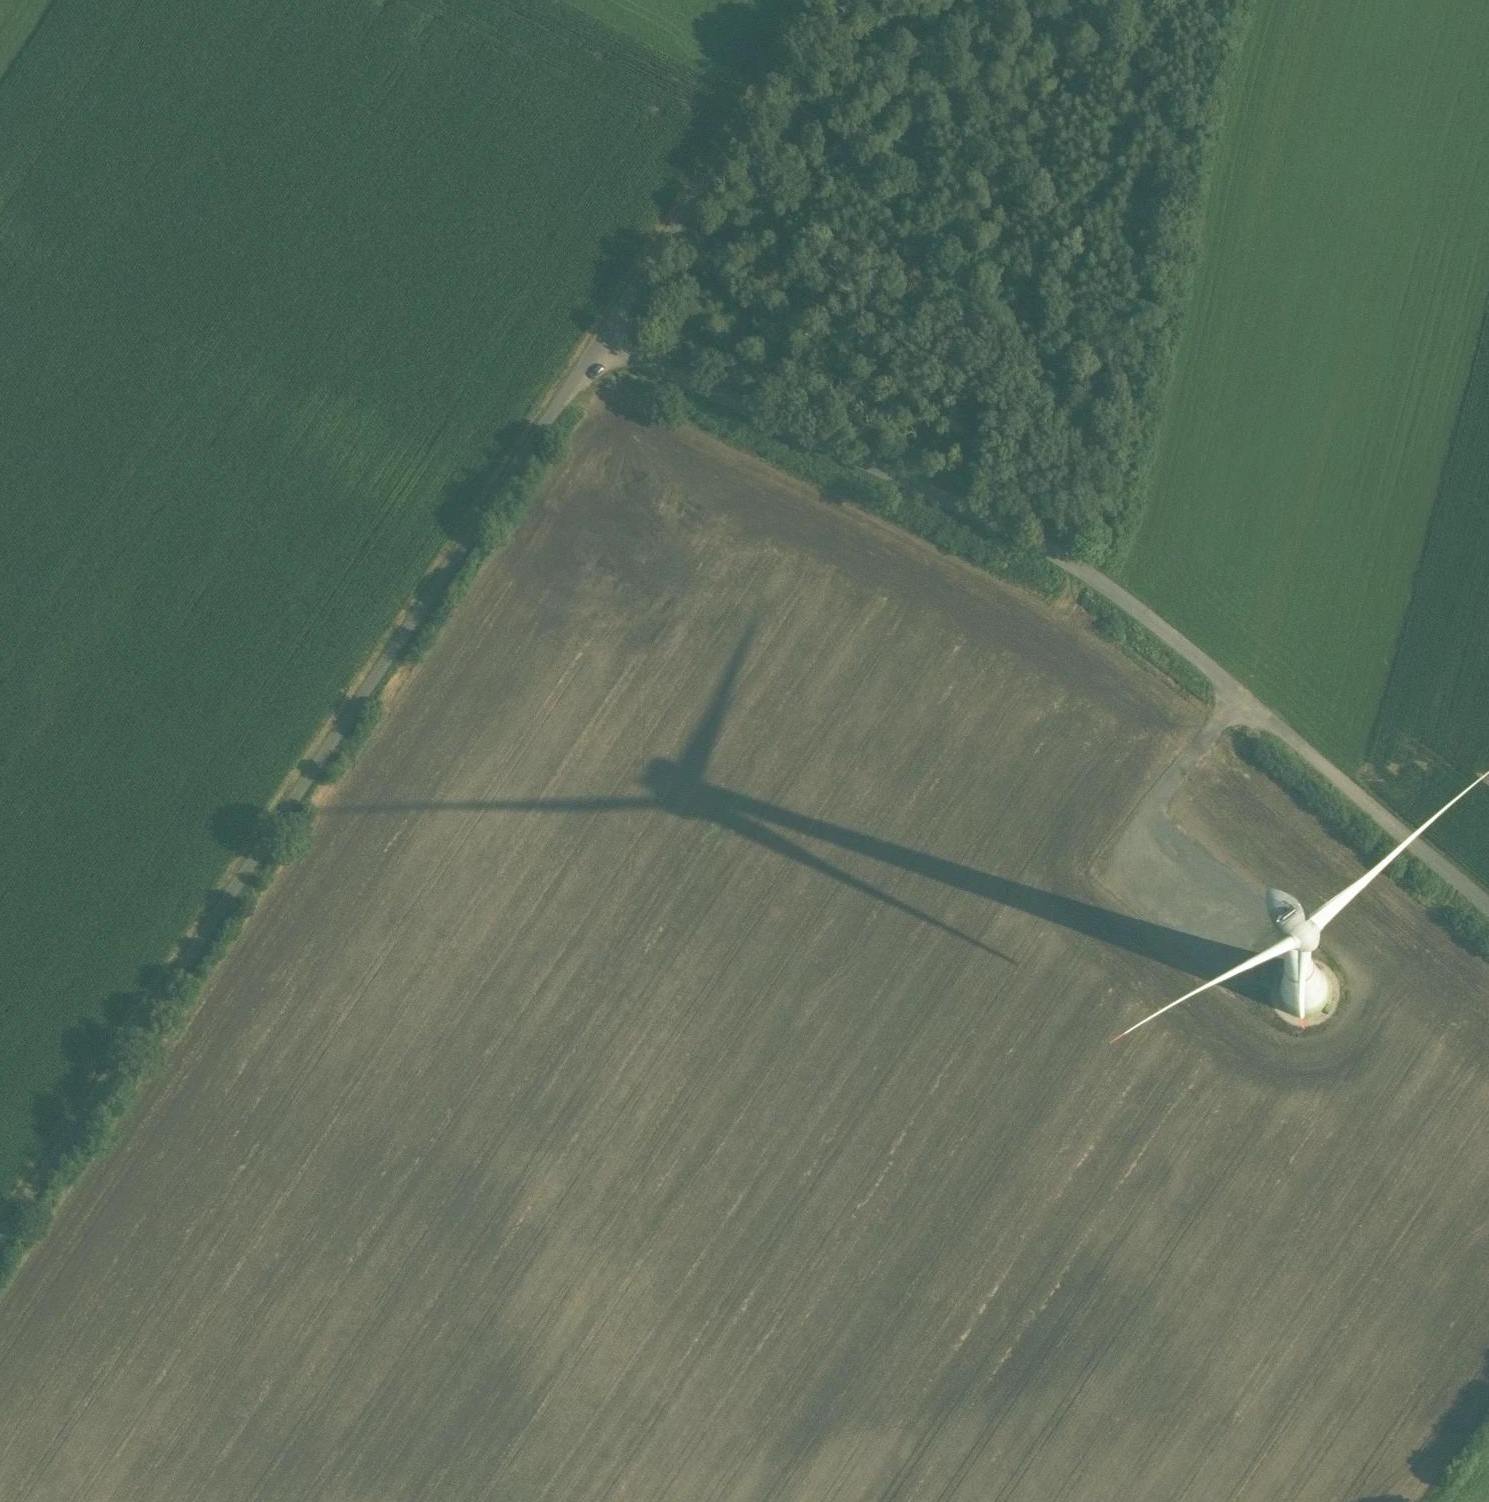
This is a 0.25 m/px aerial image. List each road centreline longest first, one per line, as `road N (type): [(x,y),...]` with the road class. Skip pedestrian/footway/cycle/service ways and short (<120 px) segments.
road 1 (unclassified): [(803,0),(767,73),(601,337),(0,1238)]
road 2 (track): [(601,337),(1082,569),(1244,694),(1488,905)]

